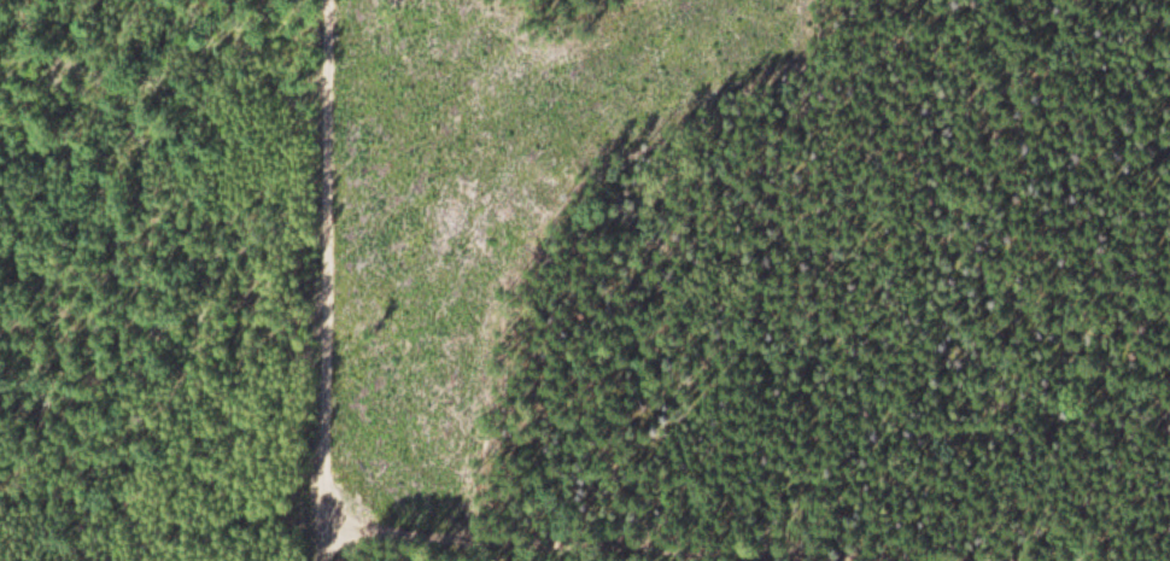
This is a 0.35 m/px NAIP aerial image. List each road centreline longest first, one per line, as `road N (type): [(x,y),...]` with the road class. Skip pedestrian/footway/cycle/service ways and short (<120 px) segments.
road 1 (track): [(837,0),(830,25),(697,101),(618,173),(467,437),(451,560)]
road 2 (track): [(915,560),(320,543)]
road 3 (track): [(320,560),(325,0)]

